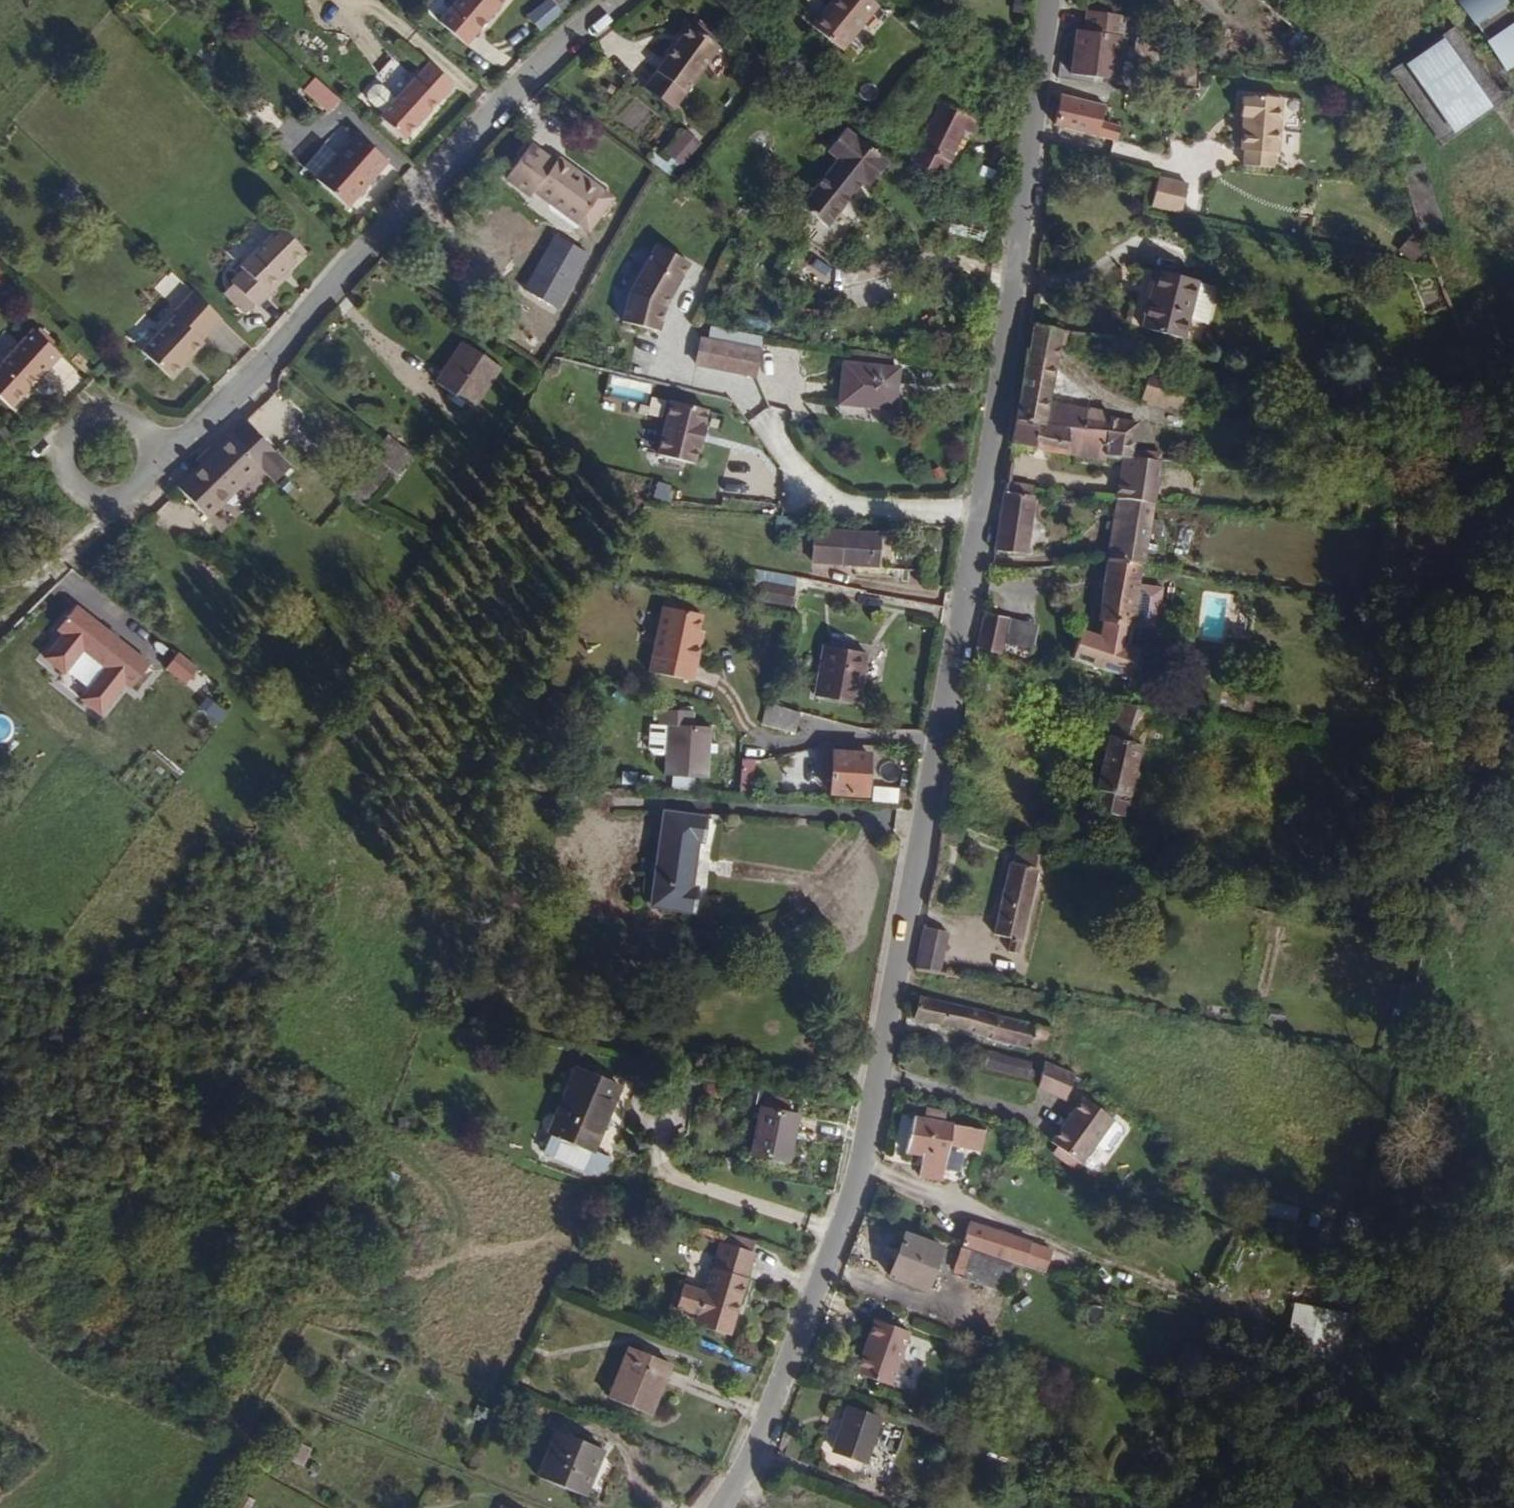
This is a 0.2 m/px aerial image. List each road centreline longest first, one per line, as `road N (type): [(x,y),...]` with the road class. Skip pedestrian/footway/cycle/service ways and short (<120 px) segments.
road 1 (residential): [(722,1507),(785,1380),(860,1166),(995,415),(1049,0)]
road 2 (residential): [(618,0),(485,118),(211,420),(175,447),(150,450)]
road 3 (residential): [(113,412),(85,417),(67,438),(65,466),(81,489),(122,495),(144,477),(150,450)]
road 4 (track): [(96,529),(30,589),(0,580)]

